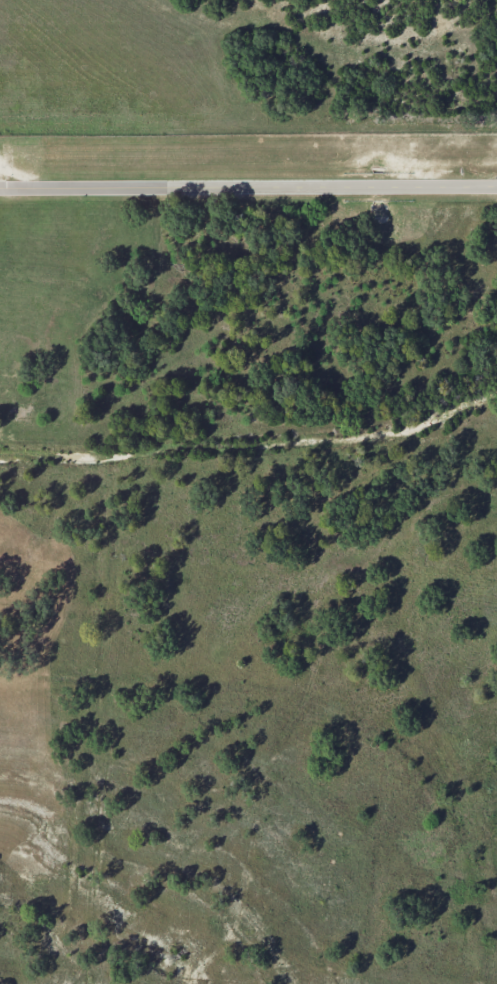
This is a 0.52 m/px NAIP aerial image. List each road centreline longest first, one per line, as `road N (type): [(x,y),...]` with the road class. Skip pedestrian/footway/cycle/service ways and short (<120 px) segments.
road 1 (residential): [(319,189),(0,189)]
road 2 (residential): [(496,188),(319,189)]

